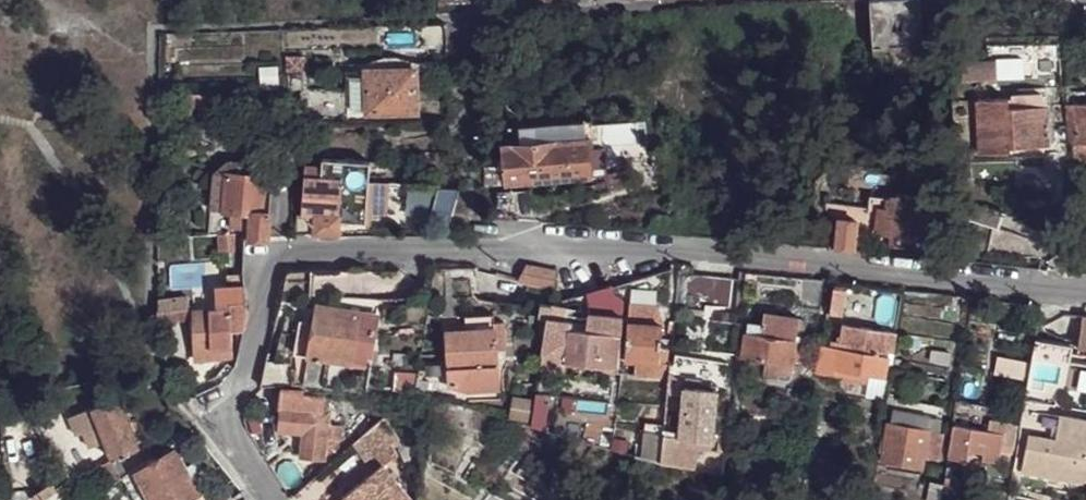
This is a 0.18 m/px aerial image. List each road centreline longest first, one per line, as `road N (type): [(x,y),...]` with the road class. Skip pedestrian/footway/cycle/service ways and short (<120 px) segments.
road 1 (unclassified): [(235,439),(229,407),(252,353),(266,278),(289,255),(536,244),(1085,295)]

